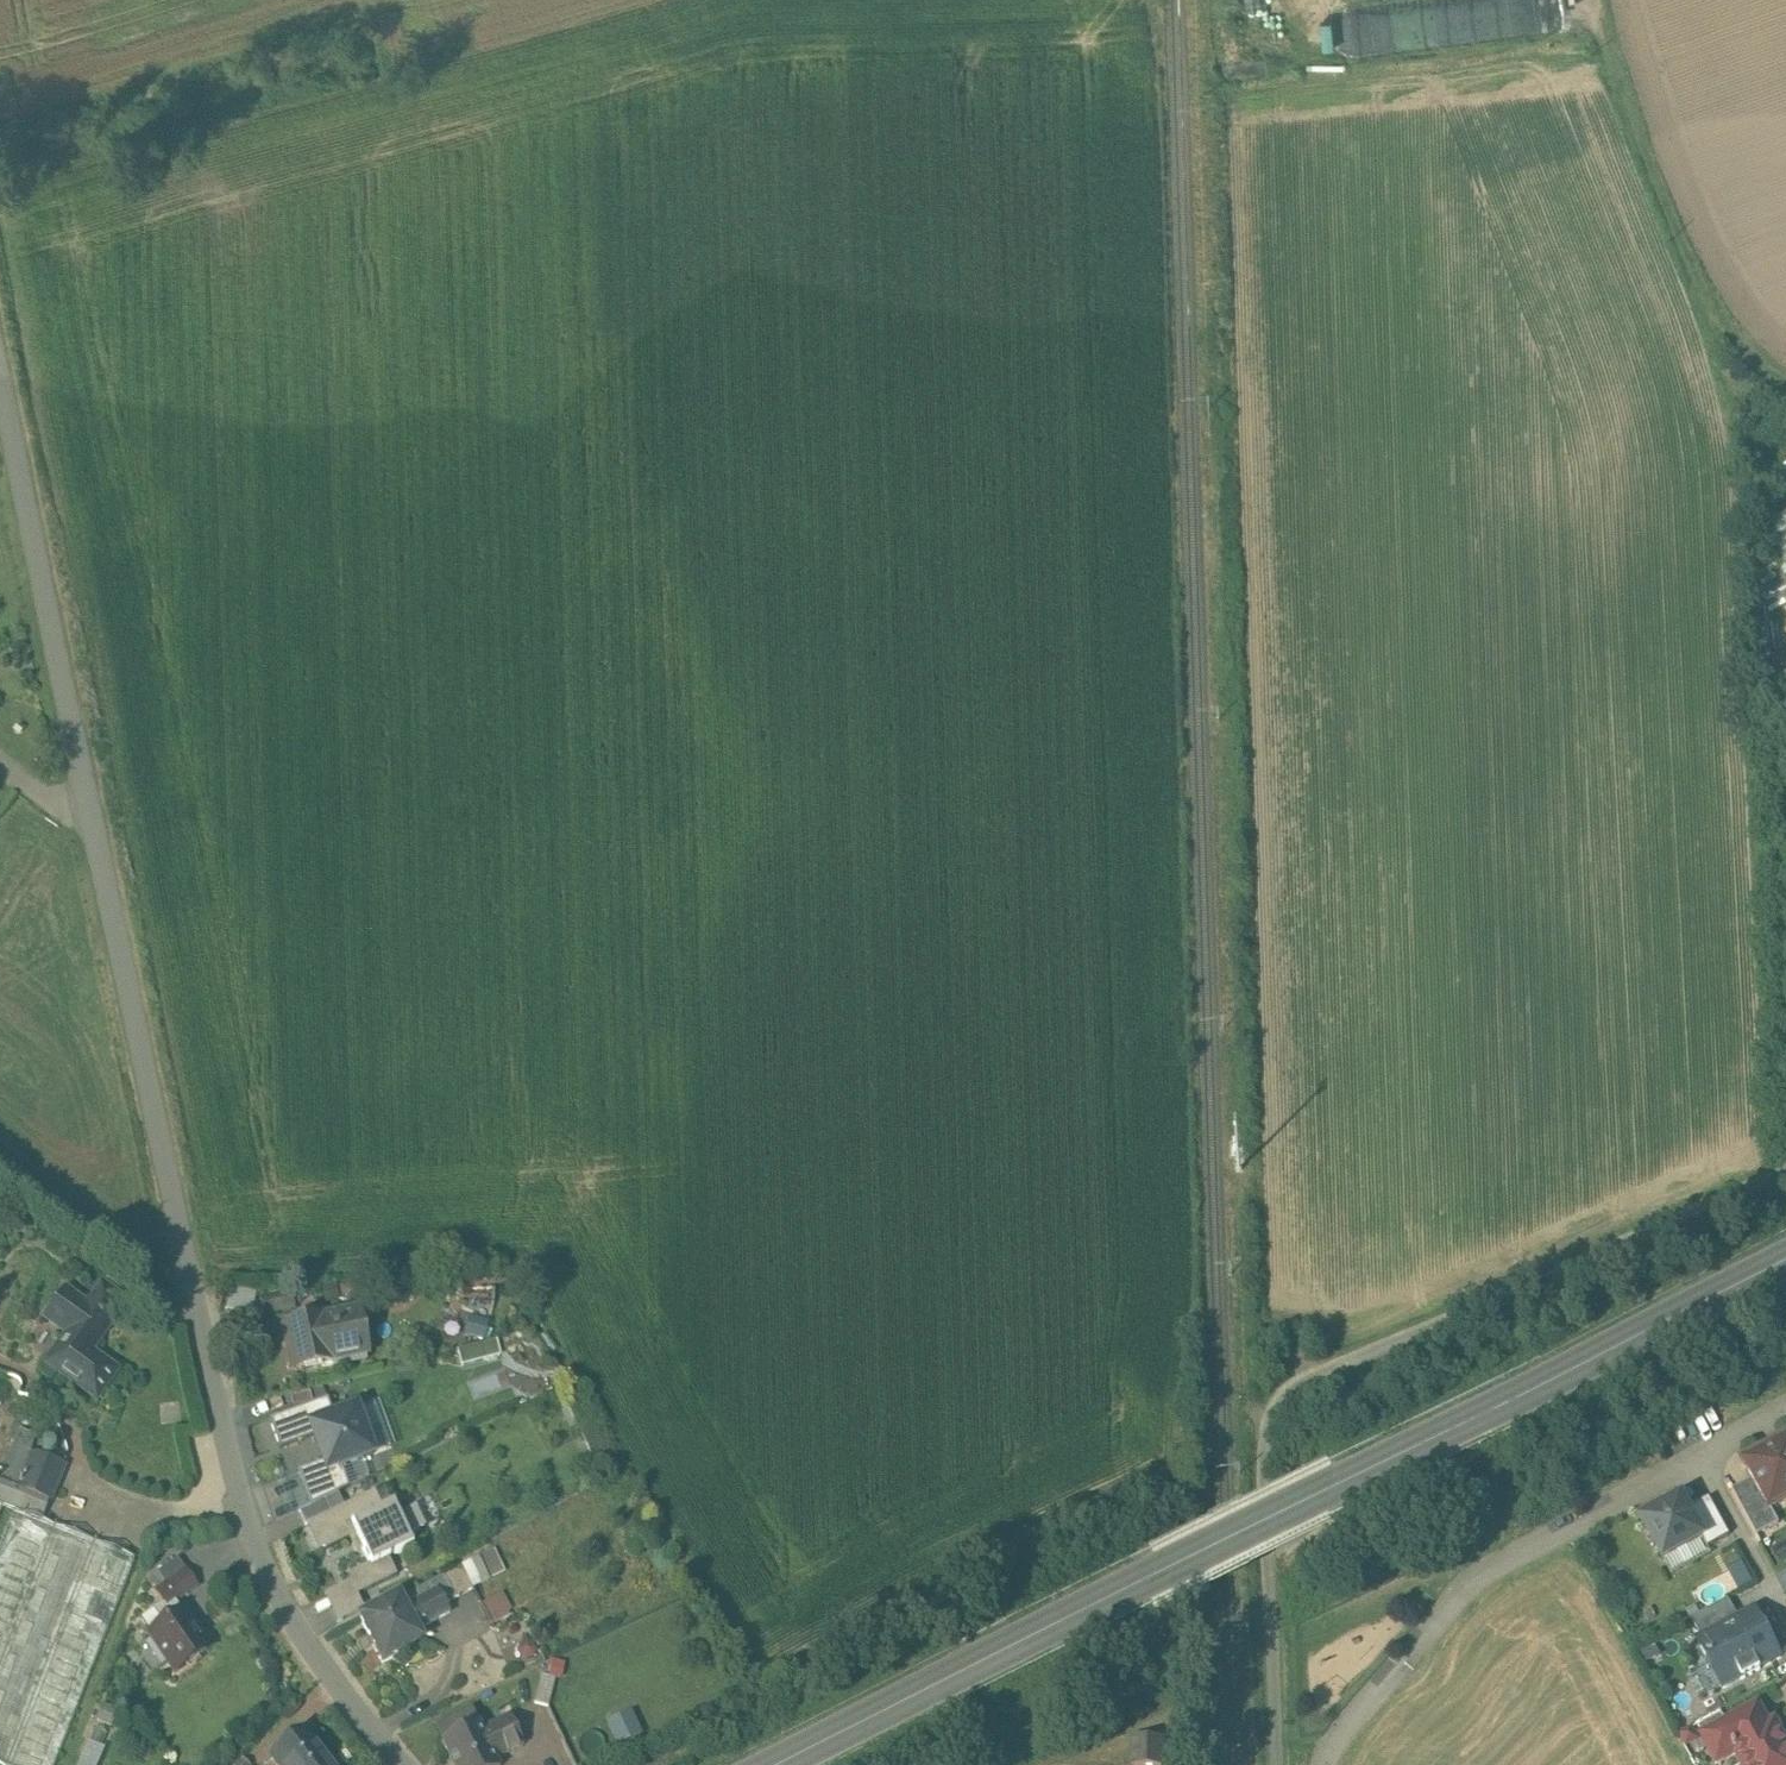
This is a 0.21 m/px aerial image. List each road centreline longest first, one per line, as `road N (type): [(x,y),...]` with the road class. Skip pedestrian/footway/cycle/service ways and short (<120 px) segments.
road 1 (tertiary): [(401,1764),(281,1597),(247,1526),(0,368)]
road 2 (secondary): [(1286,1521),(1785,1266)]
road 3 (secondary): [(1286,1521),(798,1764)]
road 4 (residential): [(1321,1764),(1475,1573),(1704,1452)]
road 5 (track): [(1585,0),(1709,324),(1735,366),(1785,413)]
road 6 (residential): [(1704,1452),(1785,1612)]

